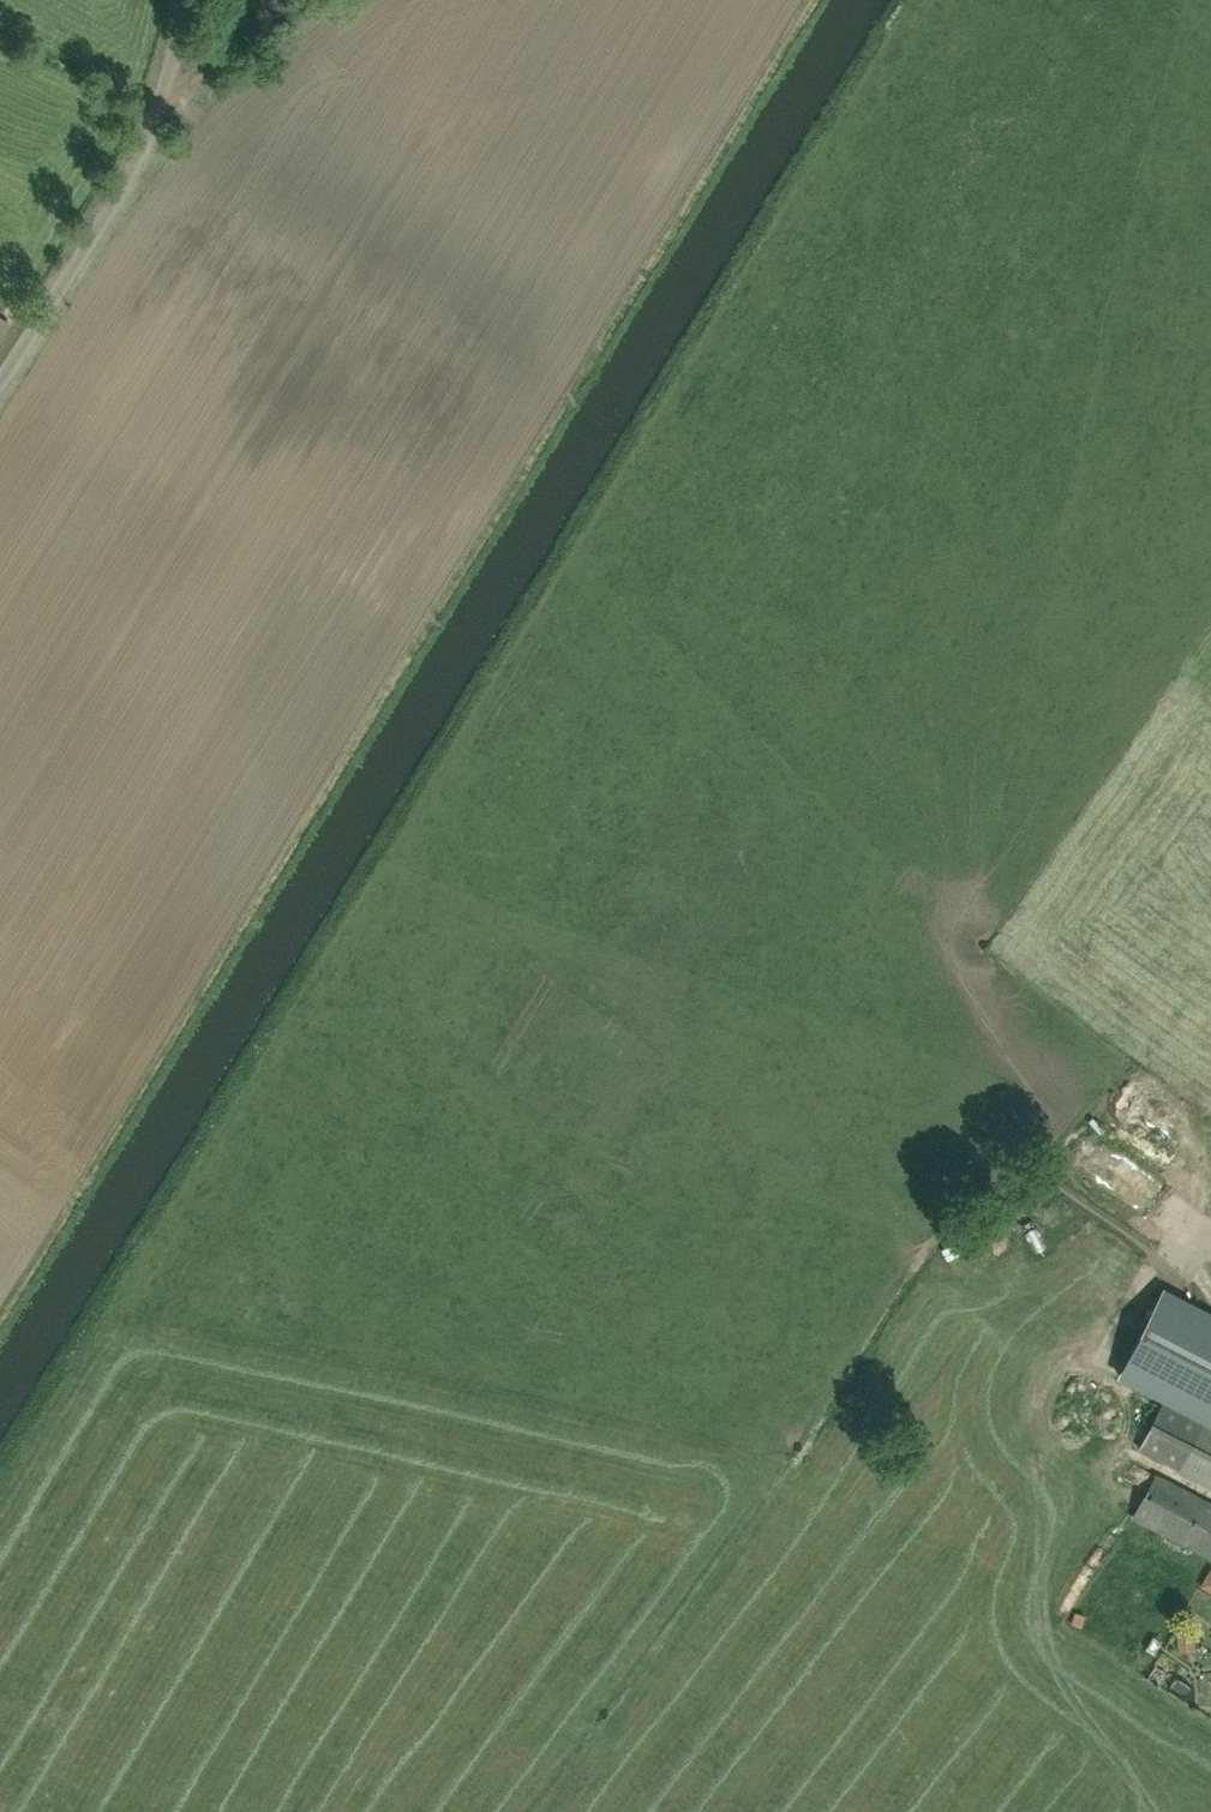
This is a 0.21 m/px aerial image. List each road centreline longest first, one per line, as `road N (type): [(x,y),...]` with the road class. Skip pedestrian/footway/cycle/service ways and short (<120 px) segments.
road 1 (residential): [(0,348),(94,180),(179,0)]

